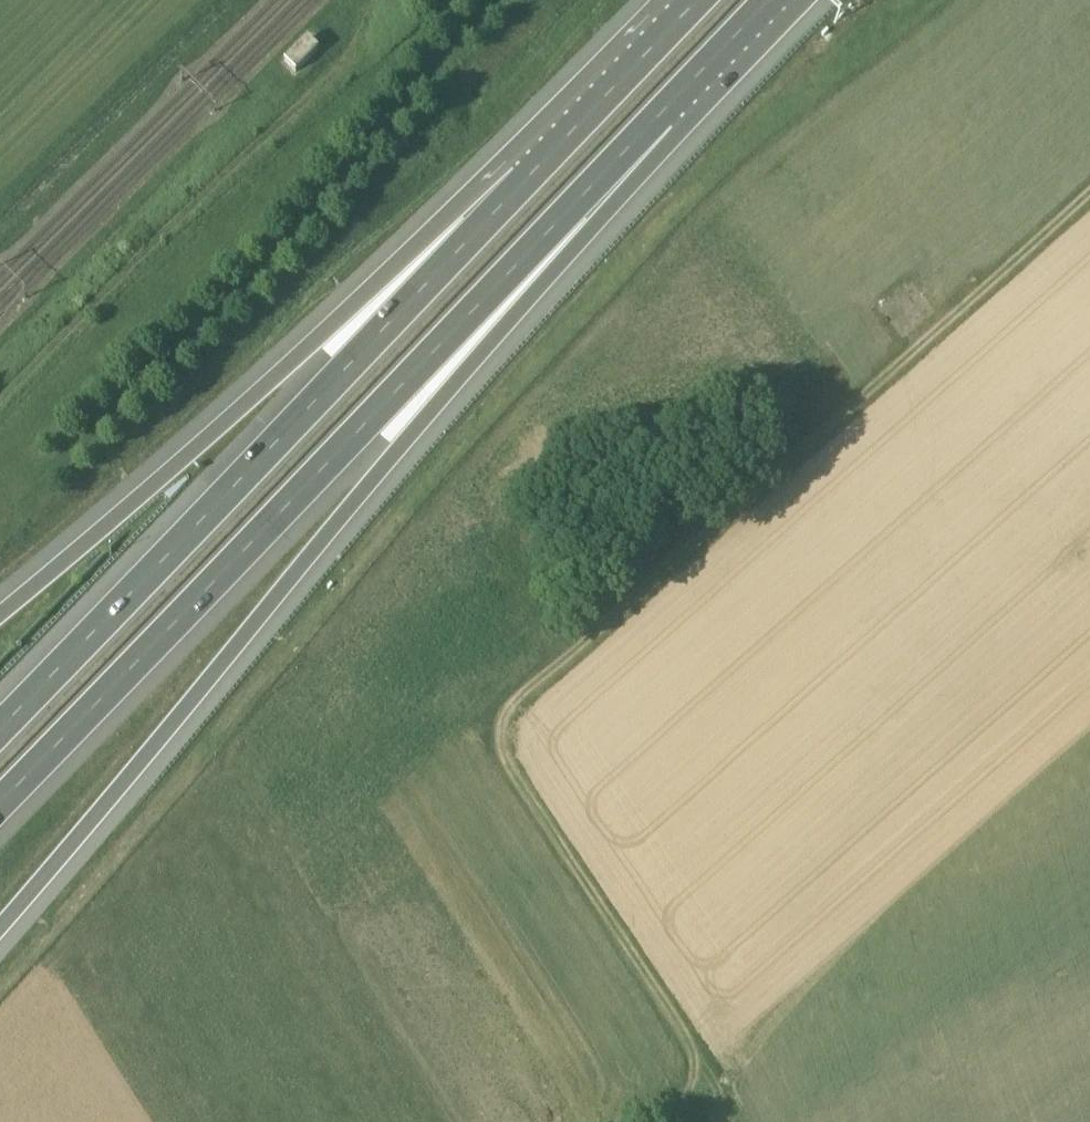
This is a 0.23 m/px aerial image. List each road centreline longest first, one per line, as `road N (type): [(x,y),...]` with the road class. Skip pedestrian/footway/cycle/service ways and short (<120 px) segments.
road 1 (track): [(1089,194),(505,720),(498,740),(699,1069),(695,1085),(650,1121)]
road 2 (motorway): [(0,925),(399,447),(662,112)]
road 3 (motorway): [(0,806),(662,112)]
road 4 (motorway): [(524,178),(0,726)]
road 5 (motorway): [(524,178),(316,338),(0,614)]
road 6 (motorway): [(694,0),(524,178)]
road 7 (motorway): [(662,112),(771,0)]

